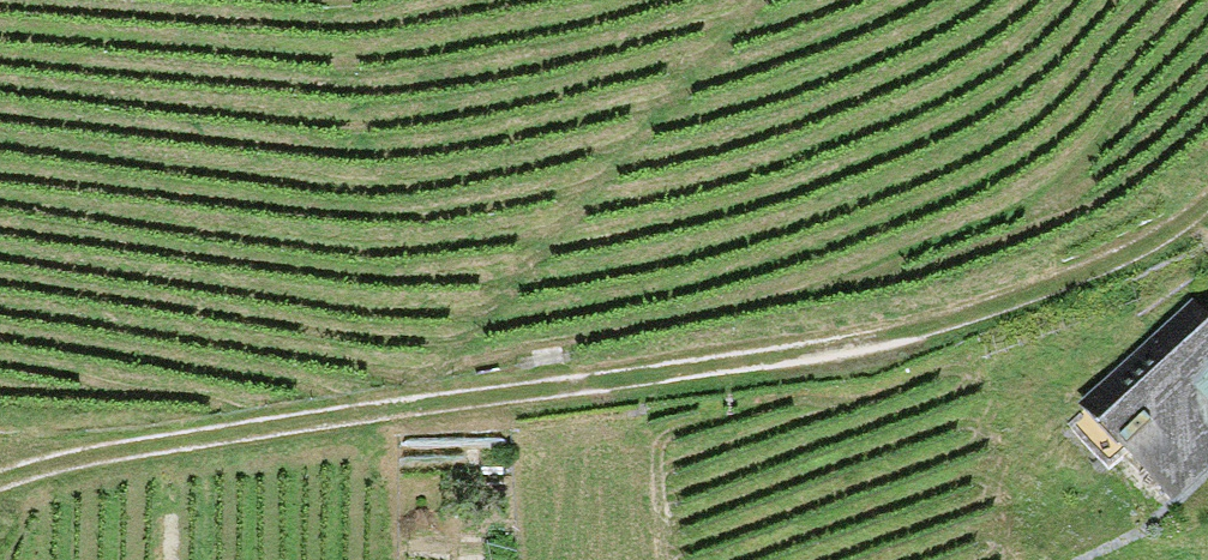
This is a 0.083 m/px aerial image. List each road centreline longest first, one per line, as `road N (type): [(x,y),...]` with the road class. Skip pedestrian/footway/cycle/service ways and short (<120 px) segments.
road 1 (track): [(0,482),(83,459),(327,420),(906,341),(1131,259),(1207,201)]
road 2 (track): [(404,410),(736,0)]

